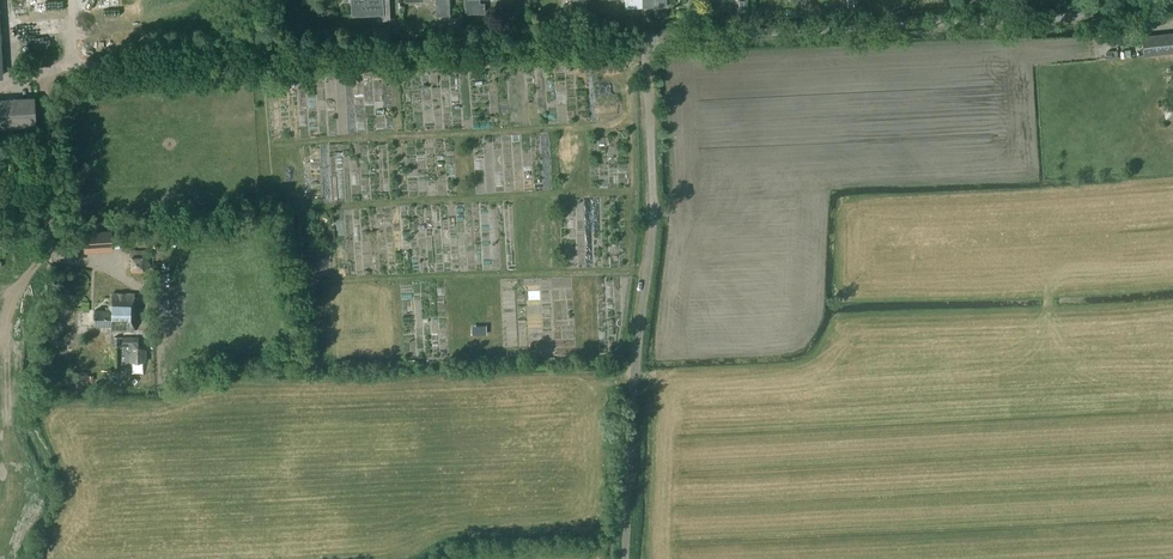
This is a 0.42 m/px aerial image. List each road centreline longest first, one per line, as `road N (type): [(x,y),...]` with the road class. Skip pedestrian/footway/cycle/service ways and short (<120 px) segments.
road 1 (track): [(626,558),(634,381),(655,197),(647,38)]
road 2 (unclassified): [(49,245),(48,80),(75,63),(257,57)]

